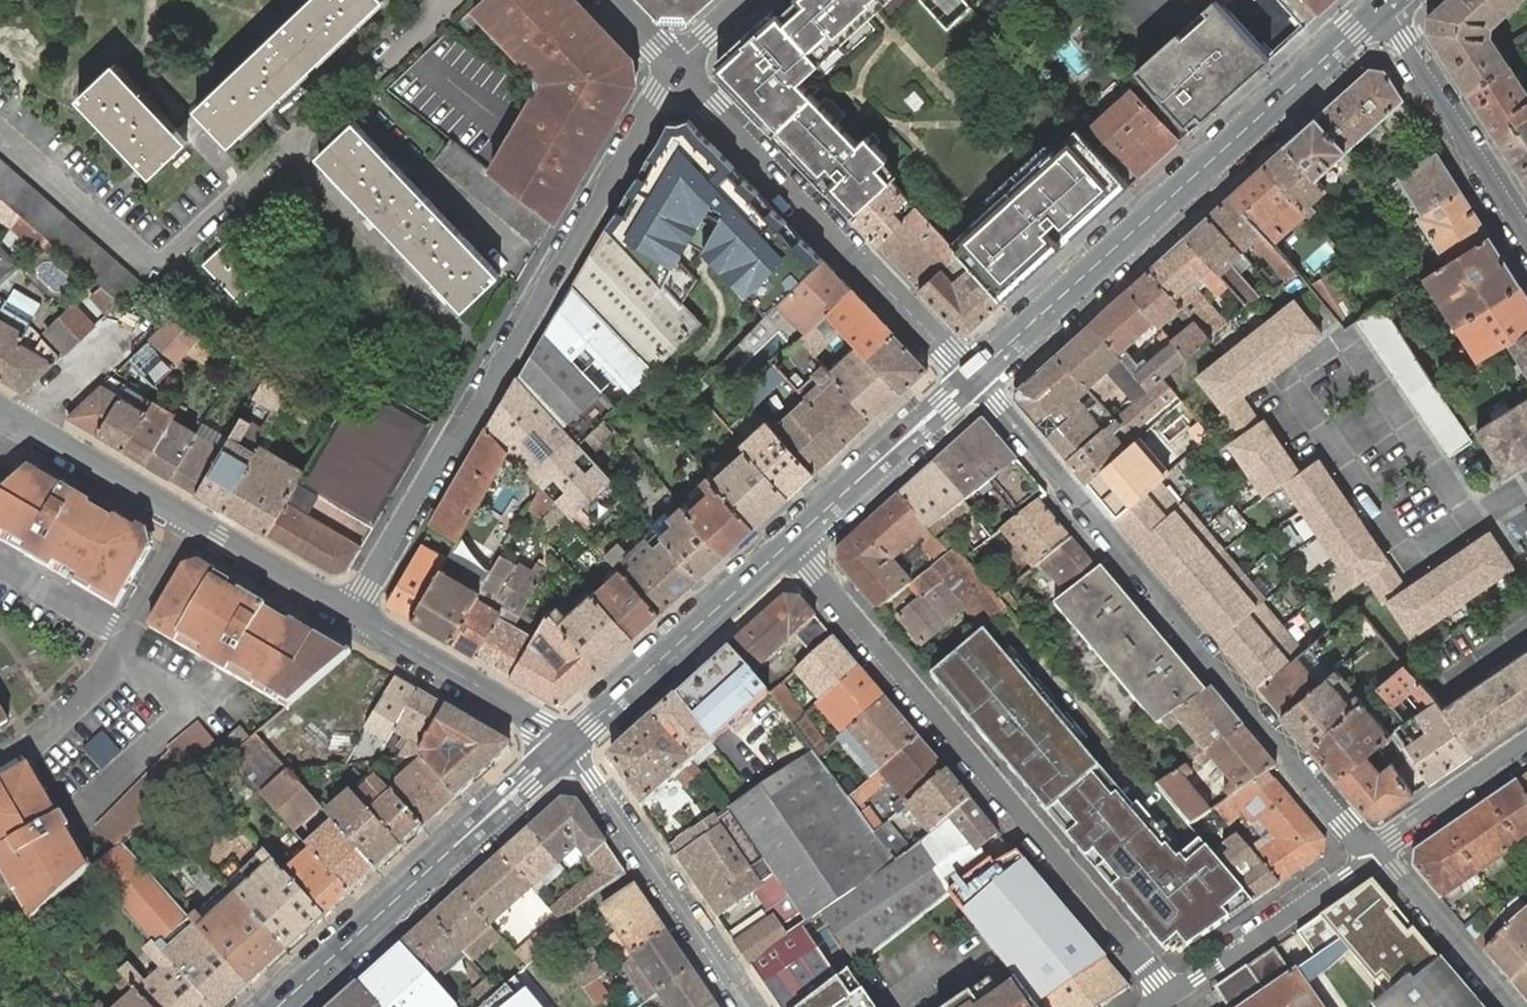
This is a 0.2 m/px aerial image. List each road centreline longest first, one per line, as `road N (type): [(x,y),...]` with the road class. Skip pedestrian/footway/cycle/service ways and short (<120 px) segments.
road 1 (residential): [(352,612),(675,67)]
road 2 (residential): [(1372,852),(971,377)]
road 3 (residential): [(1168,993),(789,544)]
road 4 (secondary): [(971,377),(1376,12)]
road 5 (residential): [(971,377),(675,67)]
road 6 (residential): [(0,413),(352,612)]
road 7 (secondary): [(277,1006),(565,747)]
road 8 (residential): [(748,1006),(565,747)]
road 9 (secondary): [(565,747),(789,544)]
road 10 (residential): [(1376,12),(1526,239)]
road 11 (residential): [(352,612),(540,723),(565,747)]
road 12 (residential): [(1168,993),(1372,852)]
road 13 (secondary): [(789,544),(971,377)]
road 14 (residential): [(1504,1006),(1372,852)]
road 15 (residential): [(1372,852),(1526,745)]

